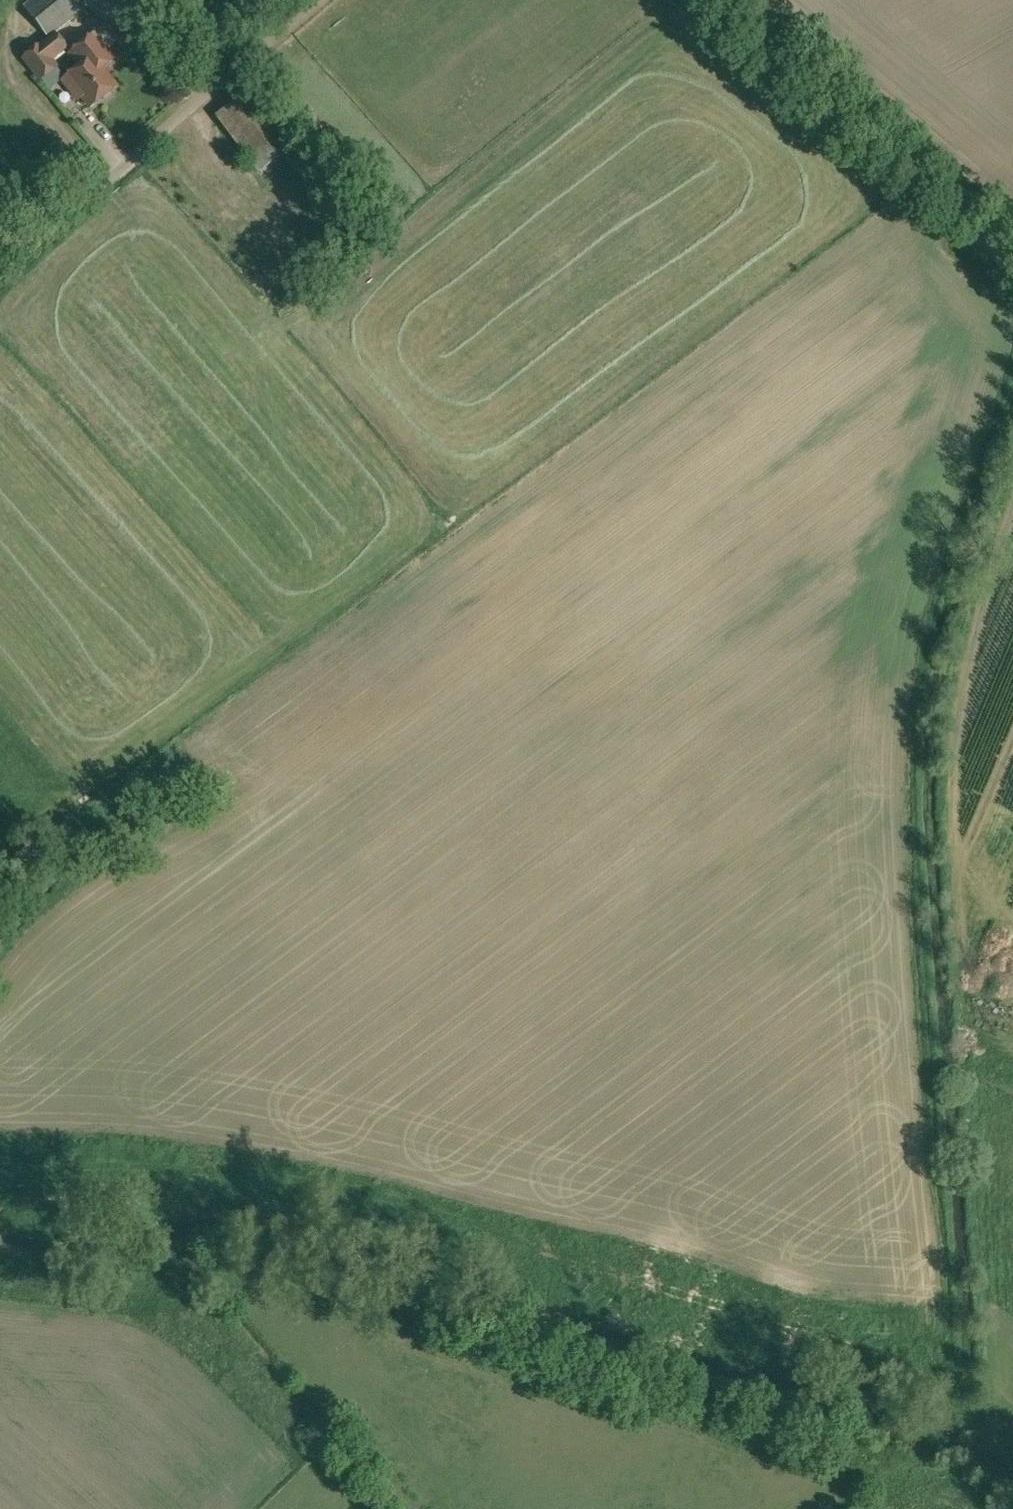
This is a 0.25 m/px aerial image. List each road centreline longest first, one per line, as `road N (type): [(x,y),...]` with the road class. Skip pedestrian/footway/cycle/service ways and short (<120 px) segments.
road 1 (unclassified): [(0,269),(311,0)]
road 2 (unclassified): [(1012,255),(701,0)]

